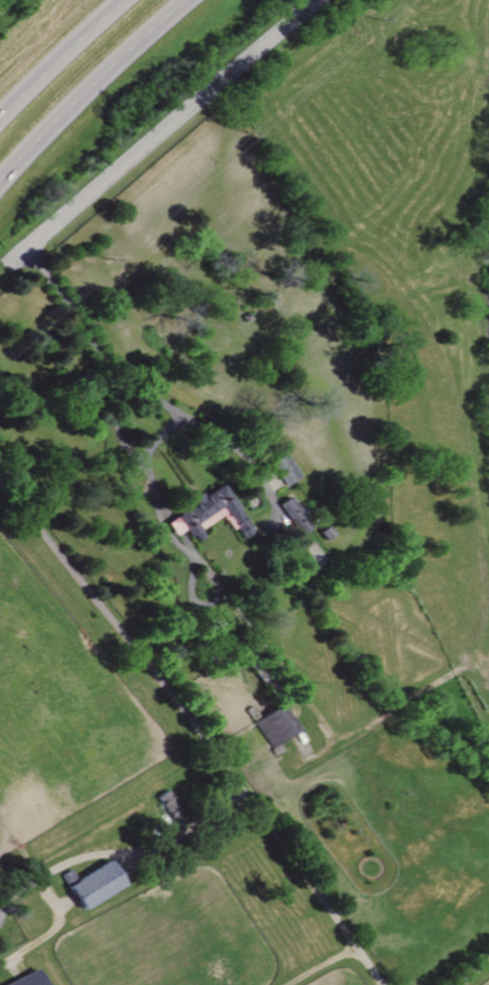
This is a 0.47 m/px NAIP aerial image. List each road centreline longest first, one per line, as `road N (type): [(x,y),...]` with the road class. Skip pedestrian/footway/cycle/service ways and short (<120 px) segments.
road 1 (residential): [(379,984),(0,495)]
road 2 (residential): [(306,0),(20,249)]
road 3 (residential): [(20,249),(106,366),(222,439),(274,497)]
road 4 (residential): [(106,366),(113,412),(166,531),(190,549),(245,637)]
road 5 (trunk): [(0,183),(177,0)]
road 6 (trunk): [(114,0),(0,116)]

